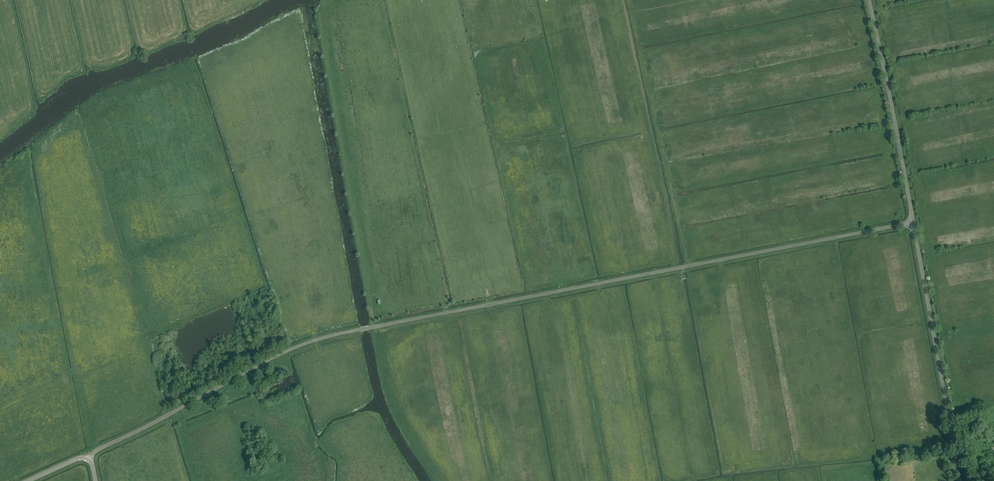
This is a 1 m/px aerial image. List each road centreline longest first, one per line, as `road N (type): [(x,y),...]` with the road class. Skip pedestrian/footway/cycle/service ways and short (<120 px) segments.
road 1 (unclassified): [(960,480),(868,0)]

